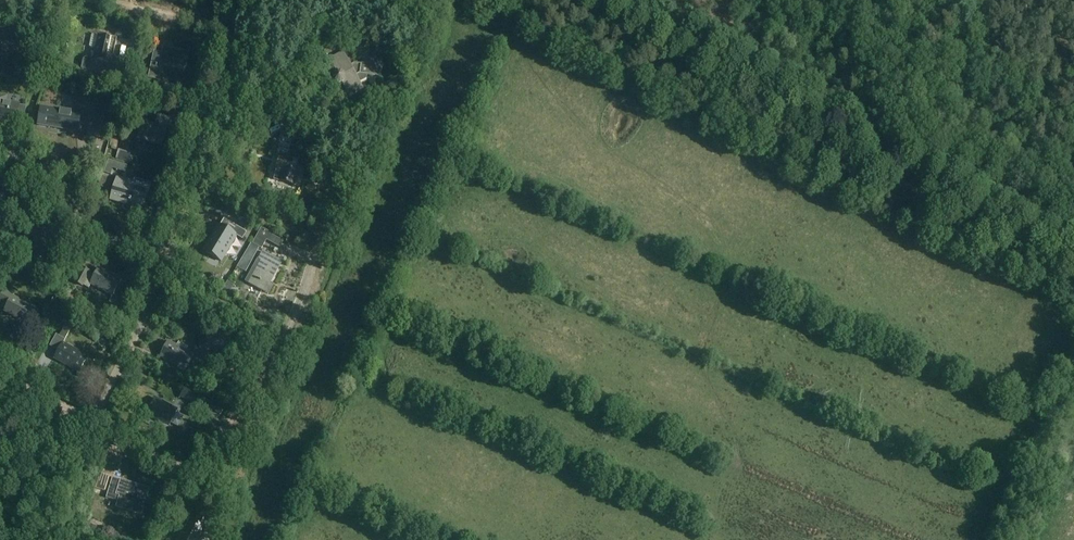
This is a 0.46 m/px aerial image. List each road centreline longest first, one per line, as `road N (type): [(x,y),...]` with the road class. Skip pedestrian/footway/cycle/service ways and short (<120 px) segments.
road 1 (unclassified): [(87,415),(184,464),(207,464),(297,313),(321,228),(329,138),(299,111),(225,76)]
road 2 (track): [(598,0),(883,172)]
road 3 (track): [(1073,271),(883,172)]
road 4 (unclassified): [(166,264),(79,217),(37,167),(0,150)]
road 5 (unclassified): [(166,264),(225,76)]
road 6 (unclassified): [(87,415),(166,264)]
road 7 (unclassified): [(236,32),(97,0)]

